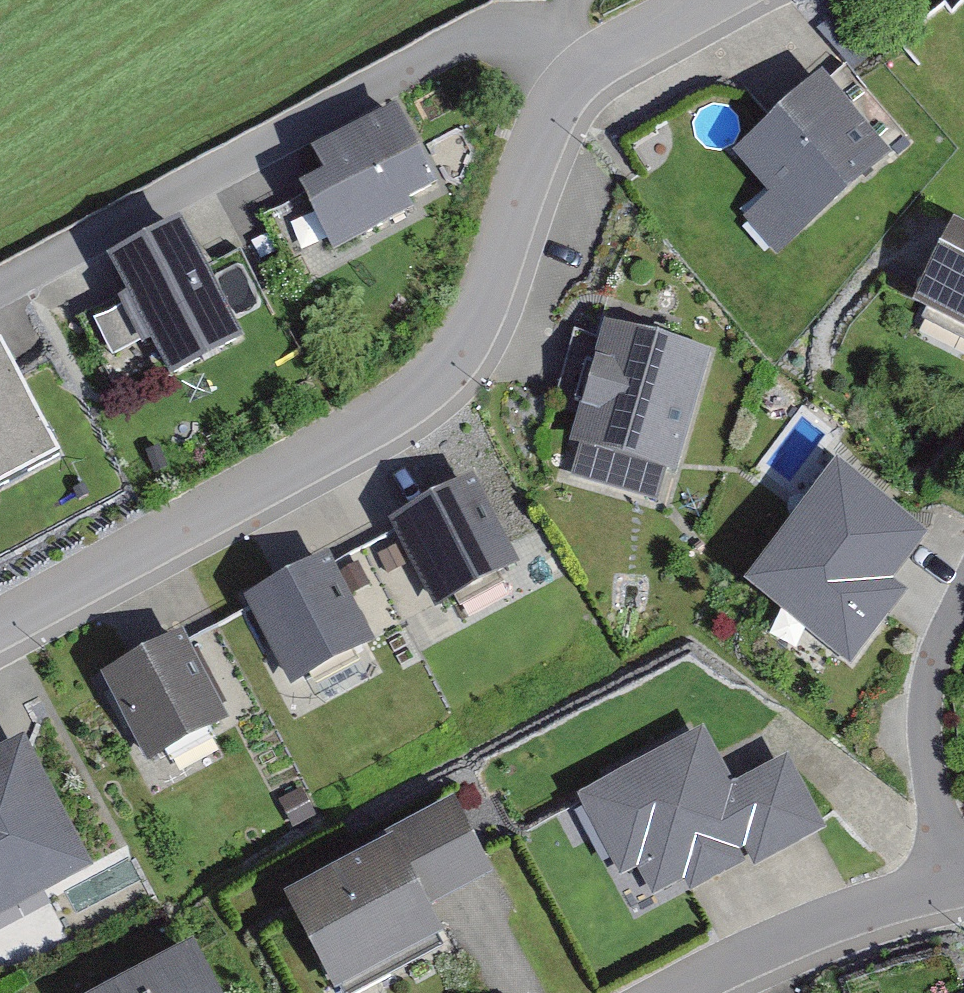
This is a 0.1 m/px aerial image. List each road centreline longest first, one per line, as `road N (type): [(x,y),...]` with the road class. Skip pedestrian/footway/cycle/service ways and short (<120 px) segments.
road 1 (residential): [(578,75),(538,151),(467,340),(430,387),(363,434),(0,632)]
road 2 (residential): [(578,75),(541,35),(481,33),(0,286)]
road 3 (residential): [(963,880),(853,912),(702,992)]
road 4 (residential): [(702,0),(617,43),(578,75)]

